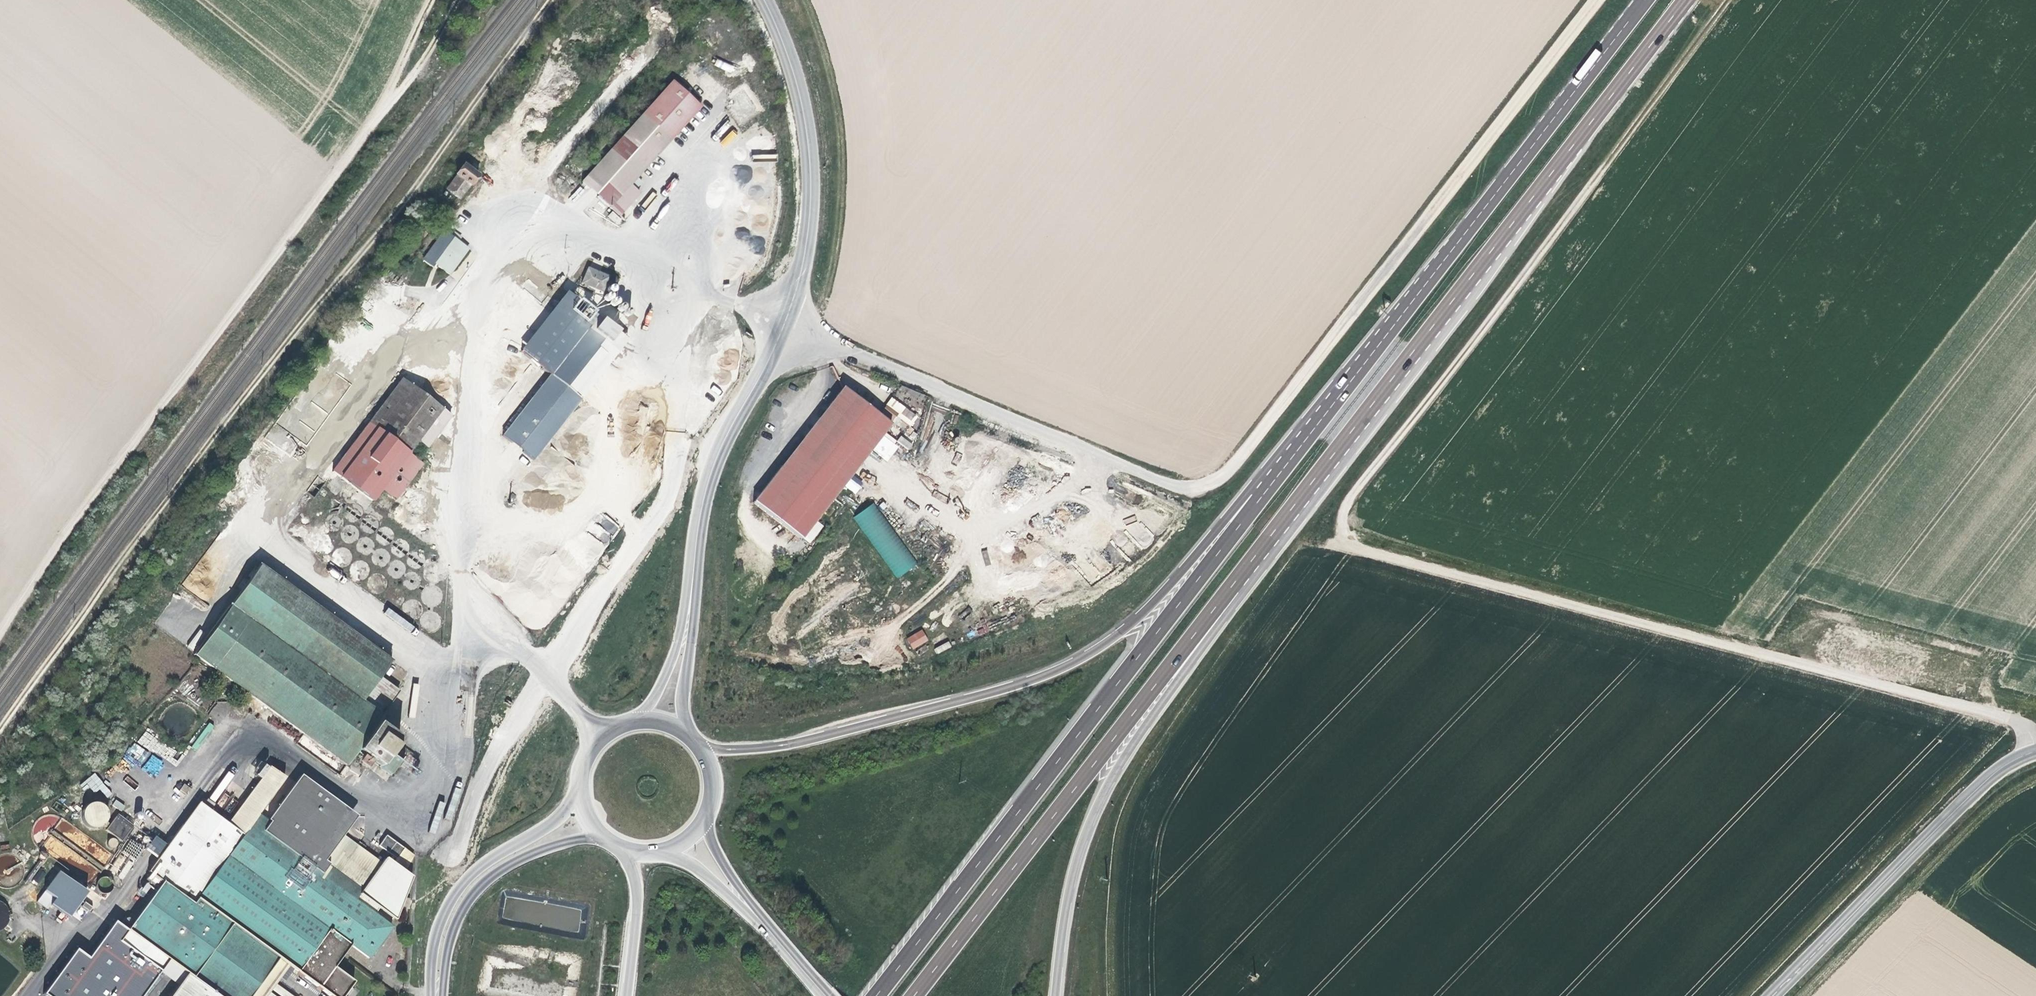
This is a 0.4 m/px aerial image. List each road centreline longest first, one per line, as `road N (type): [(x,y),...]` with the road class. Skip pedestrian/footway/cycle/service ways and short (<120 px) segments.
road 1 (track): [(1727,0),(1342,511),(1343,539),(2035,727)]
road 2 (unclassified): [(785,322),(1154,479),(1177,486),(1216,479),(1594,0)]
road 3 (track): [(553,0),(225,422),(0,731)]
road 4 (track): [(0,635),(75,520),(421,63),(459,0)]
road 5 (trunk): [(1350,383),(1278,453),(1151,603),(1068,664),(817,737),(699,746)]
road 6 (trunk): [(1350,383),(876,995)]
road 7 (trunk): [(1275,529),(1685,0)]
road 8 (trunk): [(914,995),(1275,529)]
road 9 (trunk): [(1052,995),(1067,890),(1095,806),(1255,577),(1275,529)]
road 10 (trunk): [(1646,0),(1350,383)]
road 11 (tertiary): [(1761,995),(1952,795),(2001,756),(2035,740)]
road 12 (tertiary): [(765,0),(793,67),(810,161),(807,237),(785,322)]
road 13 (secondary): [(580,778),(548,825),(466,875),(436,930),(430,995)]
road 14 (tertiary): [(707,474),(667,668),(656,693),(627,722)]
road 15 (tertiary): [(685,733),(681,694),(707,474)]
road 16 (secondary): [(442,995),(449,938),(482,884),(533,852),(605,838)]
road 17 (tertiary): [(785,322),(707,474)]
road 18 (secondary): [(768,936),(715,852),(707,831),(711,796)]
road 19 (trunk): [(615,844),(634,885),(625,995)]
road 20 (secondary): [(657,851),(694,867),(768,936)]
road 21 (track): [(372,125),(433,0)]

